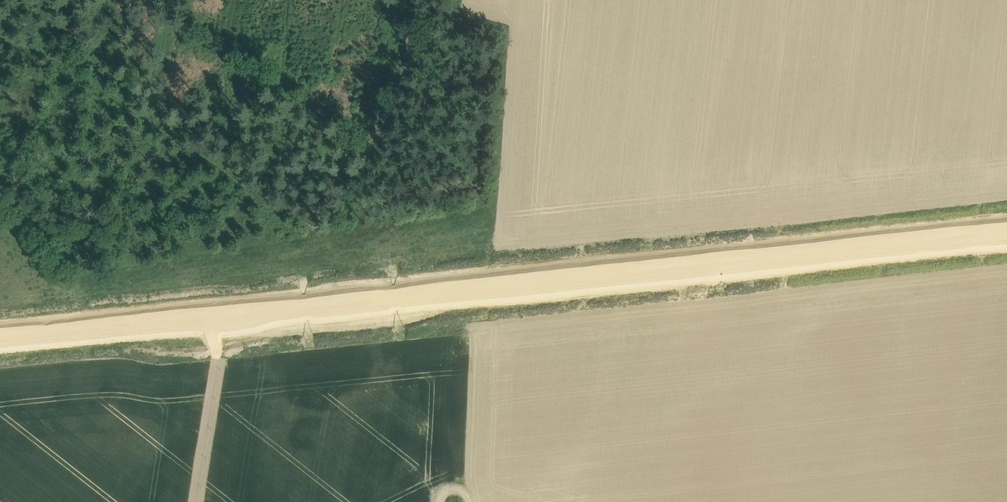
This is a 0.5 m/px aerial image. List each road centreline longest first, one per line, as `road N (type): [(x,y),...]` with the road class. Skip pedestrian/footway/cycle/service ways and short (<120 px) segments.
road 1 (secondary): [(0,341),(1006,236)]

